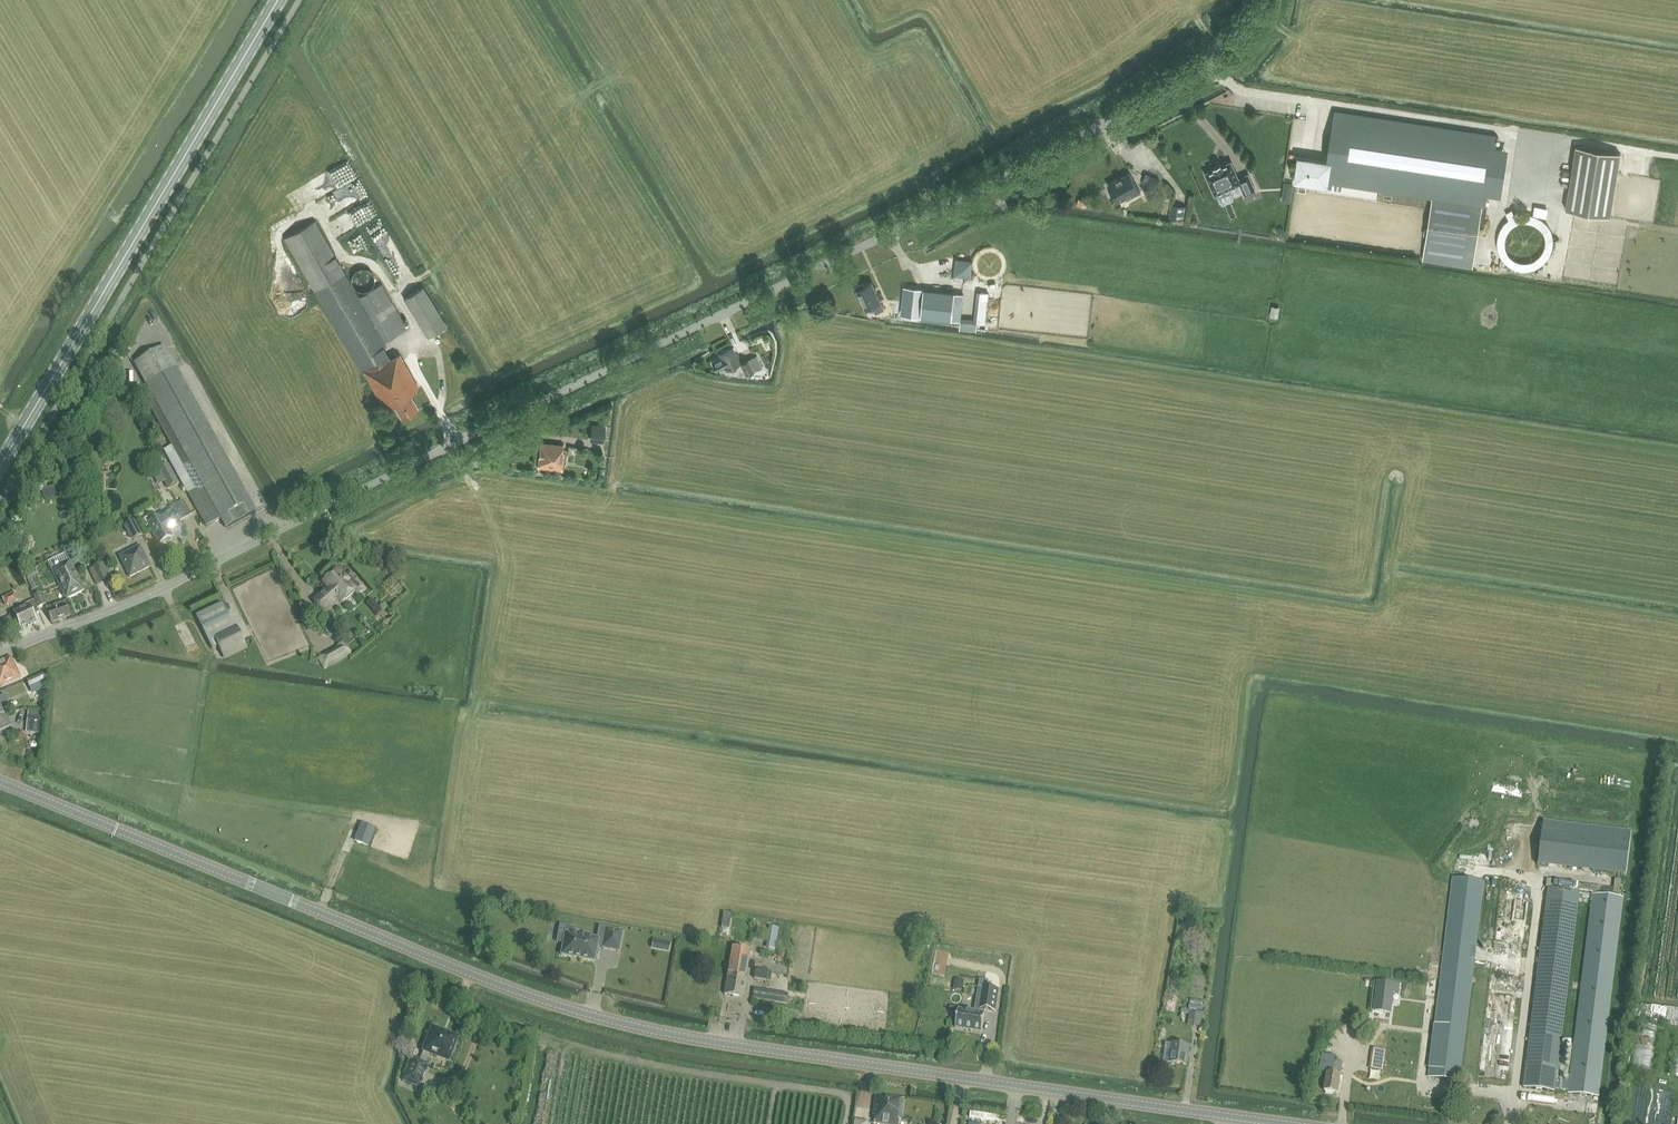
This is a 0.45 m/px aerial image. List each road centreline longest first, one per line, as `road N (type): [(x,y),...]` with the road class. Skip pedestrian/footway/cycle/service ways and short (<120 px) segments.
road 1 (tertiary): [(1292,1123),(704,1042),(578,1013),(0,781)]
road 2 (unclassified): [(323,509),(859,251),(1158,95),(1269,0)]
road 3 (secondary): [(0,466),(279,0)]
road 4 (residential): [(0,654),(132,602),(323,509)]

